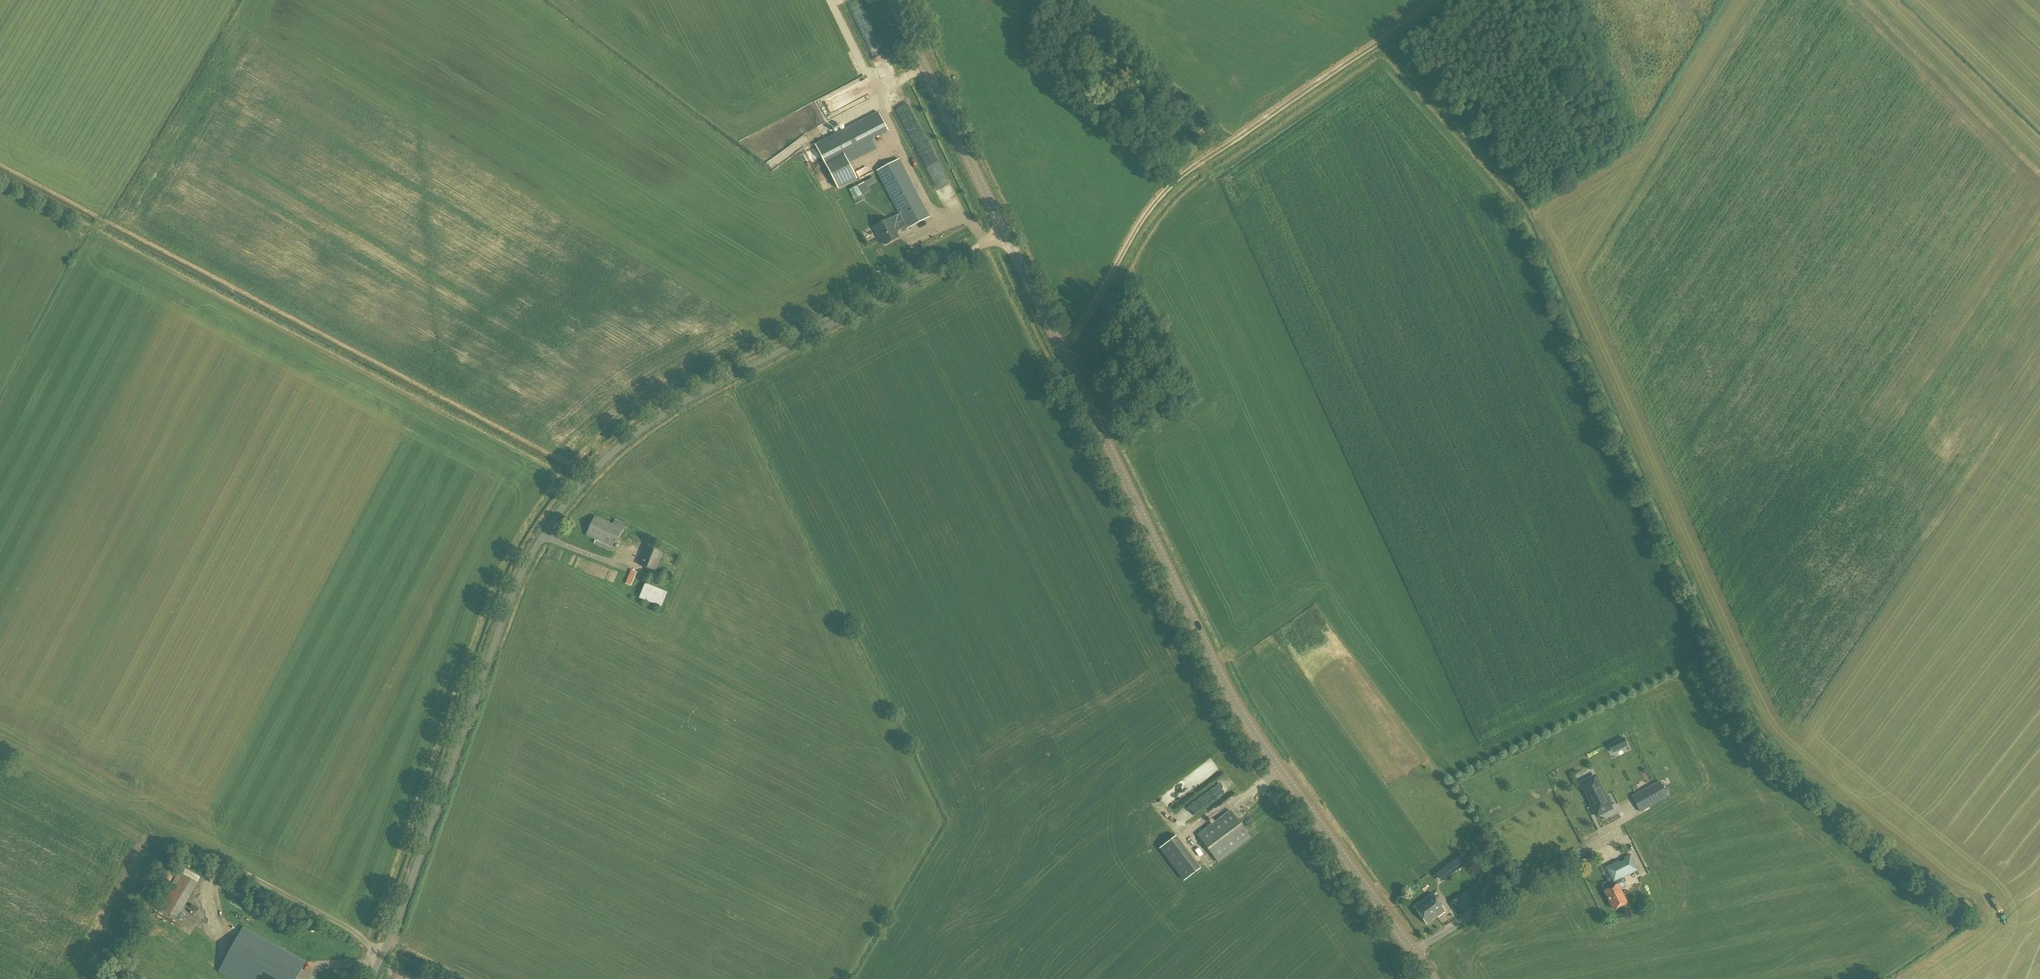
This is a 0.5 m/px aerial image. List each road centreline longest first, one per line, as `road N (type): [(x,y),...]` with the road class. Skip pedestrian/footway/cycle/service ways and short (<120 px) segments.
road 1 (unclassified): [(371,978),(518,580),(564,506),(607,459),(668,412),(1005,234)]
road 2 (secondary): [(1431,978),(1243,713),(1005,234)]
road 3 (secondary): [(1005,234),(892,0)]
road 4 (track): [(2039,118),(1917,0)]

